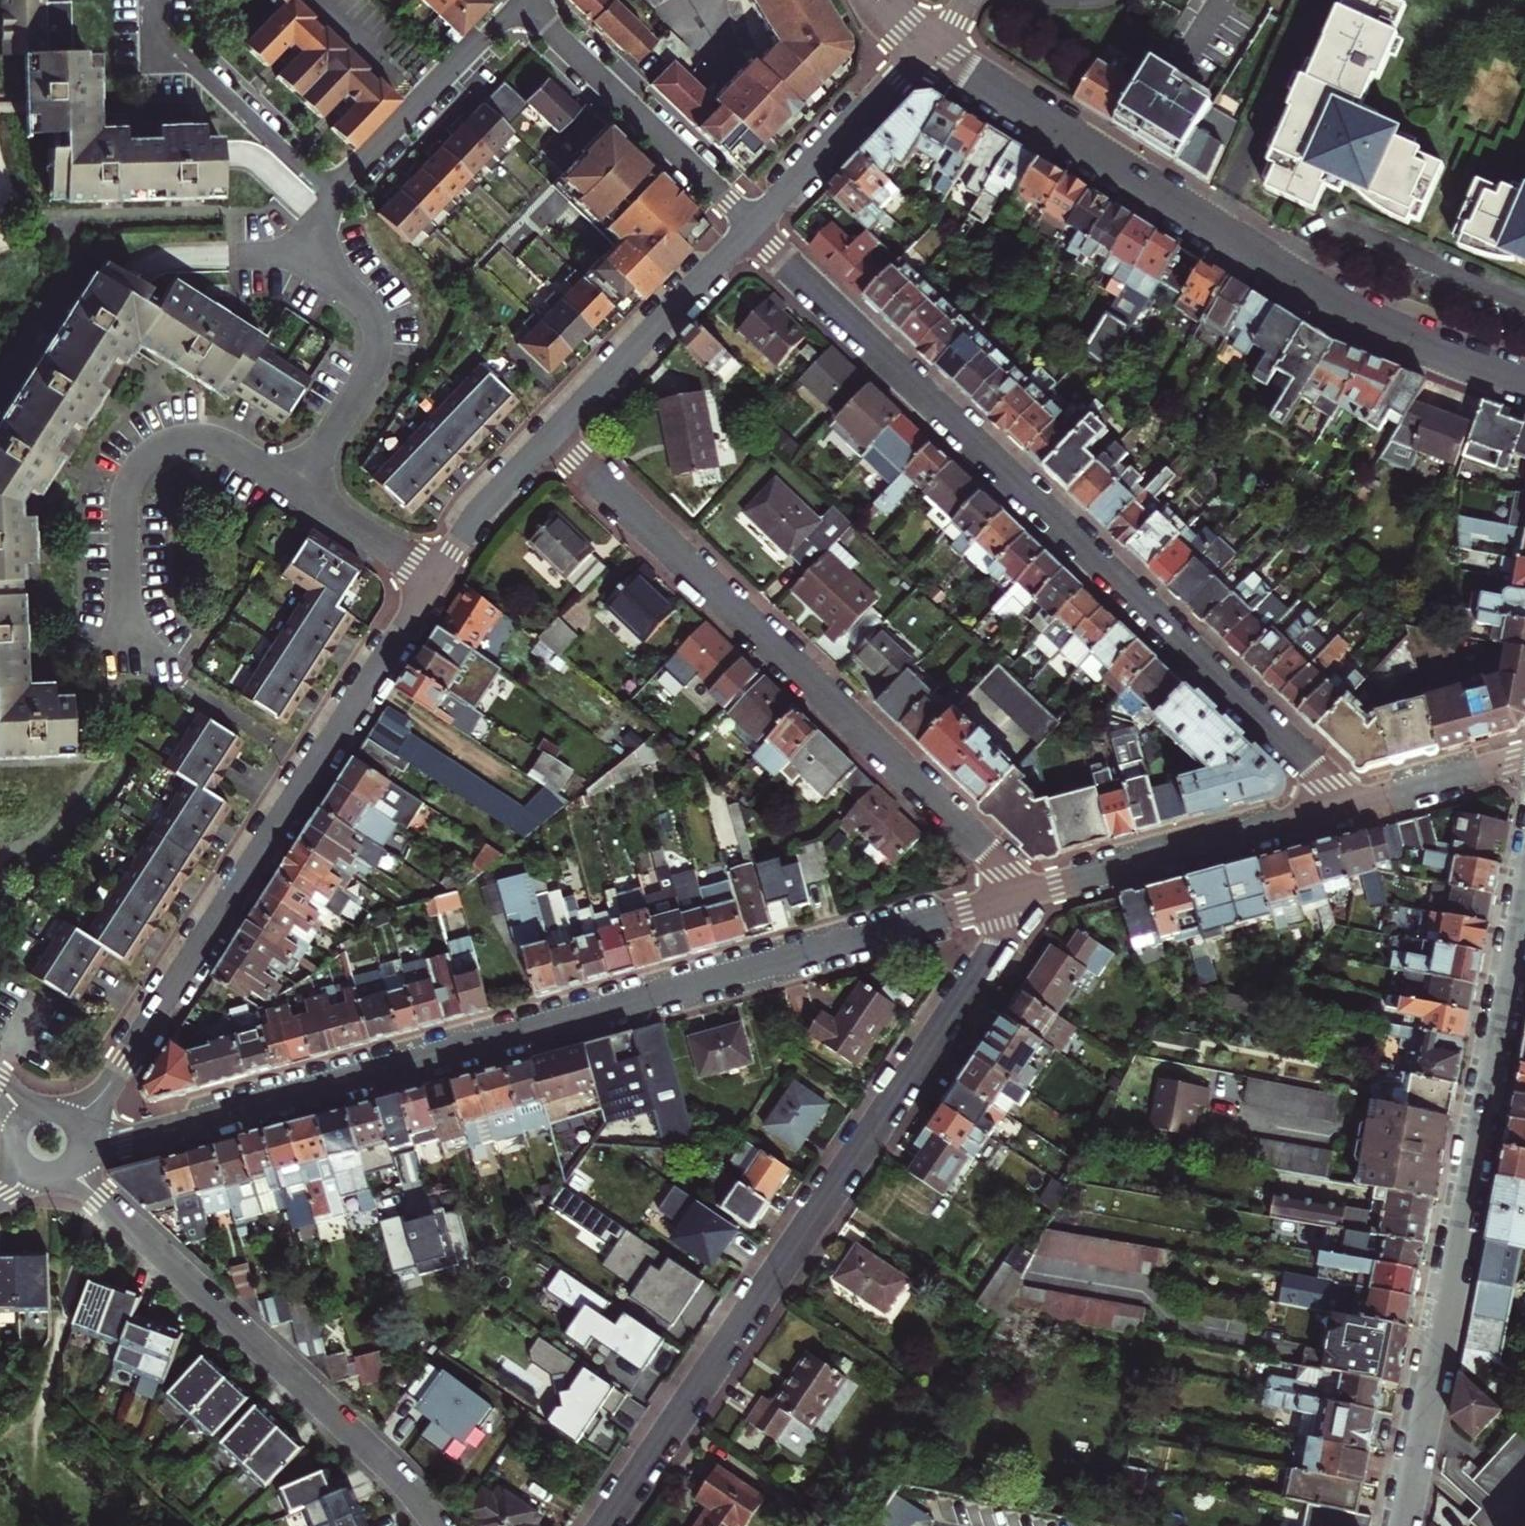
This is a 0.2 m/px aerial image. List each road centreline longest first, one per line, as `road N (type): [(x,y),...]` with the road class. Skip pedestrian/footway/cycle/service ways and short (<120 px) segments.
road 1 (residential): [(1009,897),(89,1146)]
road 2 (residential): [(750,226),(1347,808)]
road 3 (residential): [(1009,897),(990,958),(605,1525)]
road 4 (tertiary): [(1524,383),(1351,311),(927,45)]
road 5 (residential): [(553,433),(986,857),(1009,897)]
road 6 (residential): [(80,1123),(437,578)]
road 7 (residential): [(1400,1525),(1524,893)]
road 8 (residential): [(435,1525),(371,1455),(76,1175)]
road 9 (residential): [(295,487),(234,446),(206,439),(171,441),(133,468),(124,496),(130,643),(182,676)]
road 10 (residential): [(1347,808),(1009,897)]
road 11 (residential): [(522,1),(750,226)]
road 12 (residential): [(295,487),(370,373),(377,341),(369,307),(302,255)]
road 13 (residential): [(553,433),(750,226)]
road 14 (residential): [(522,1),(333,194)]
road 15 (residential): [(333,194),(170,39),(156,0)]
road 16 (residential): [(750,226),(927,45)]
road 17 (residential): [(437,578),(484,506),(553,433)]
road 18 (residential): [(1524,760),(1347,808)]
road 19 (residential): [(302,255),(173,255),(128,277)]
road 20 (residential): [(437,578),(295,487)]

